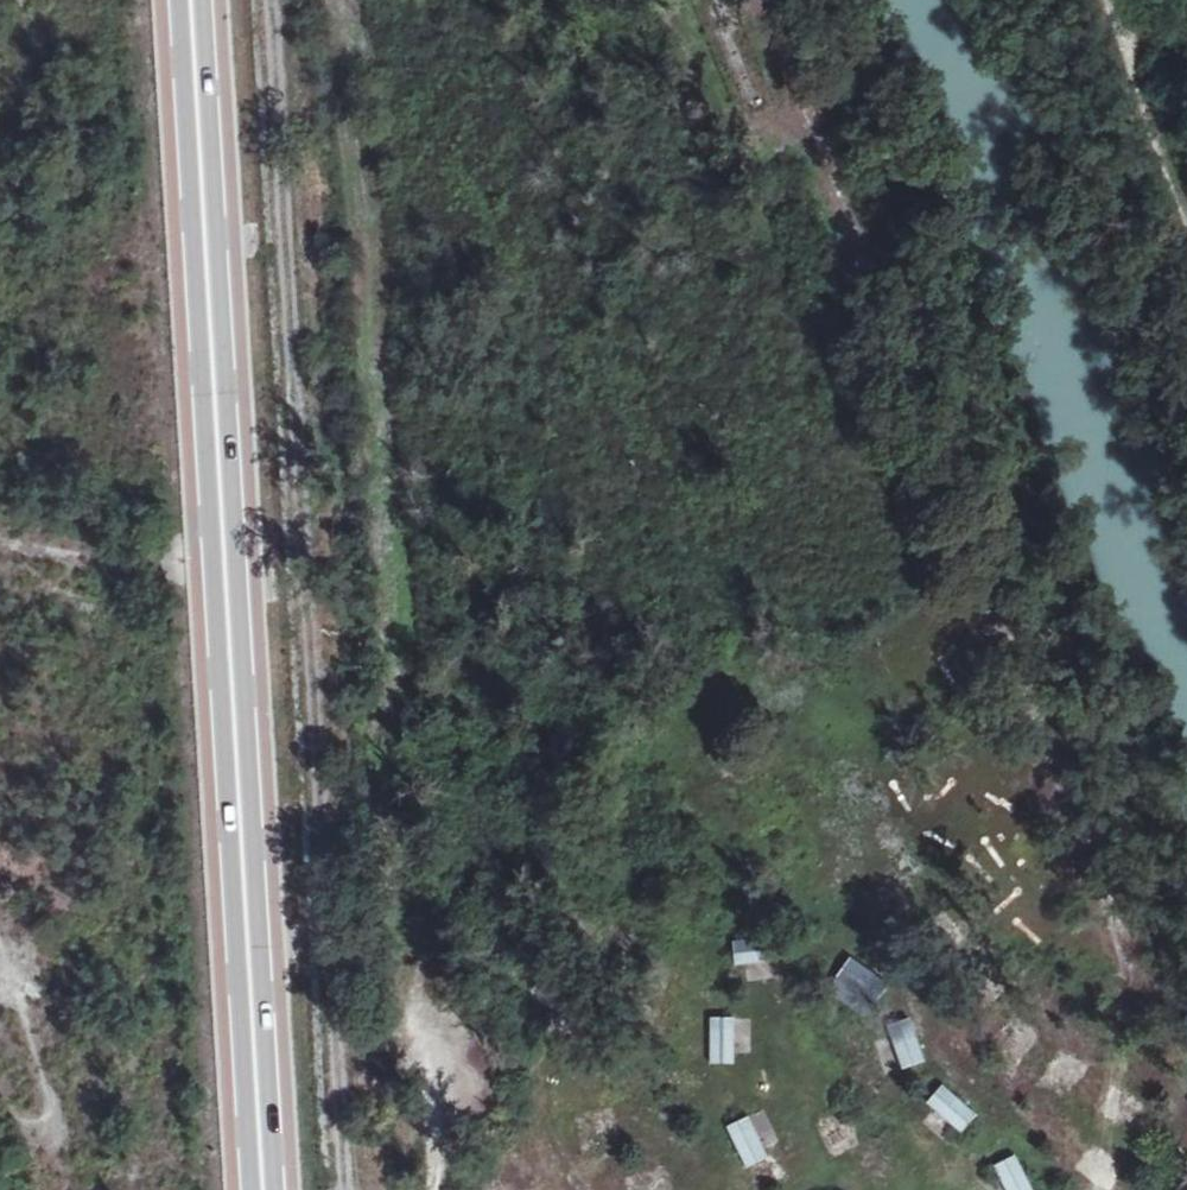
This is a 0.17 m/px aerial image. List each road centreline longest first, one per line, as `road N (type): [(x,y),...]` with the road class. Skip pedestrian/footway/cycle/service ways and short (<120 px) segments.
road 1 (track): [(713,0),(1121,927),(1186,1100)]
road 2 (track): [(265,0),(345,1189)]
road 3 (trunk): [(193,0),(266,1189)]
road 4 (track): [(1100,0),(1186,216)]

